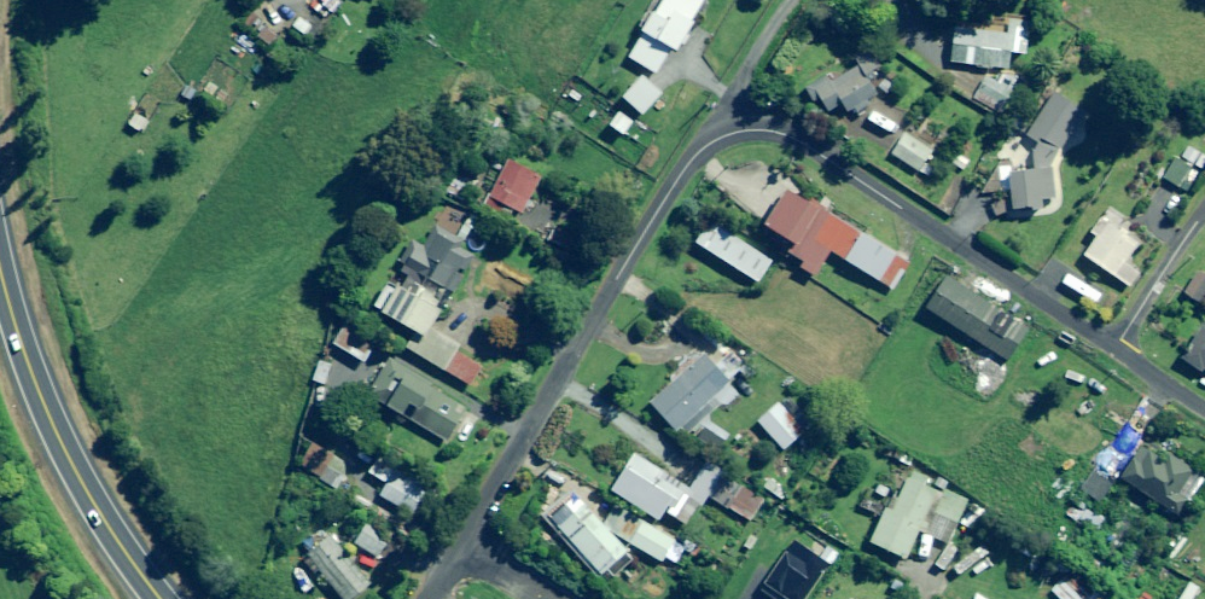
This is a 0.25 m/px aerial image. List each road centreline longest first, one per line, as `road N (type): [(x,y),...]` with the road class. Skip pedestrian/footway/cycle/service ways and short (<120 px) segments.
road 1 (residential): [(459,547),(684,169),(702,149),(740,131)]
road 2 (residential): [(1117,347),(805,143),(740,131)]
road 3 (trunk): [(160,598),(59,438),(0,266)]
road 4 (residential): [(1117,347),(1204,213)]
road 5 (residential): [(740,131),(745,74),(793,0)]

